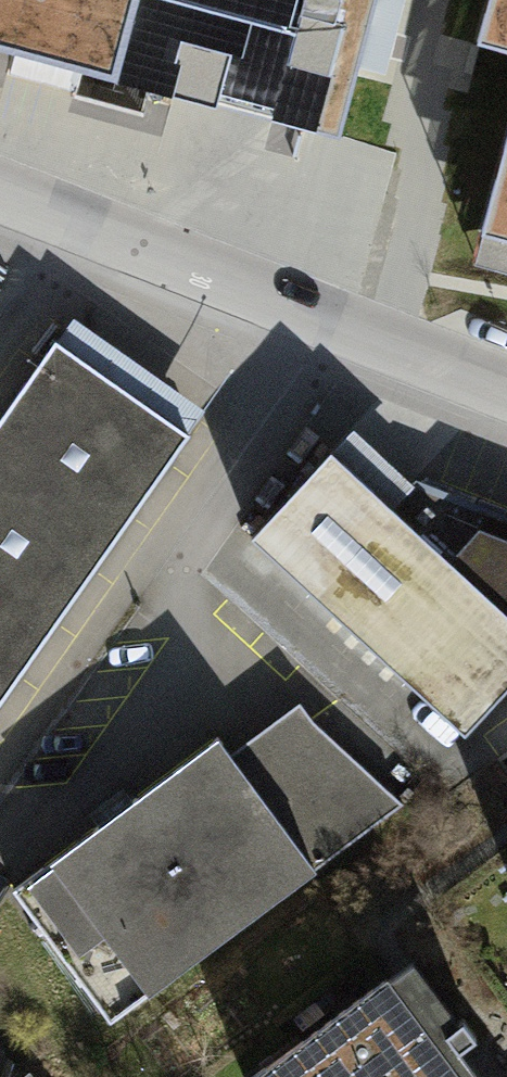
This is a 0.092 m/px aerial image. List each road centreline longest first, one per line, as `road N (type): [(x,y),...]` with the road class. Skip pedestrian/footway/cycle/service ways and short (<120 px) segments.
road 1 (residential): [(506,403),(0,206)]

